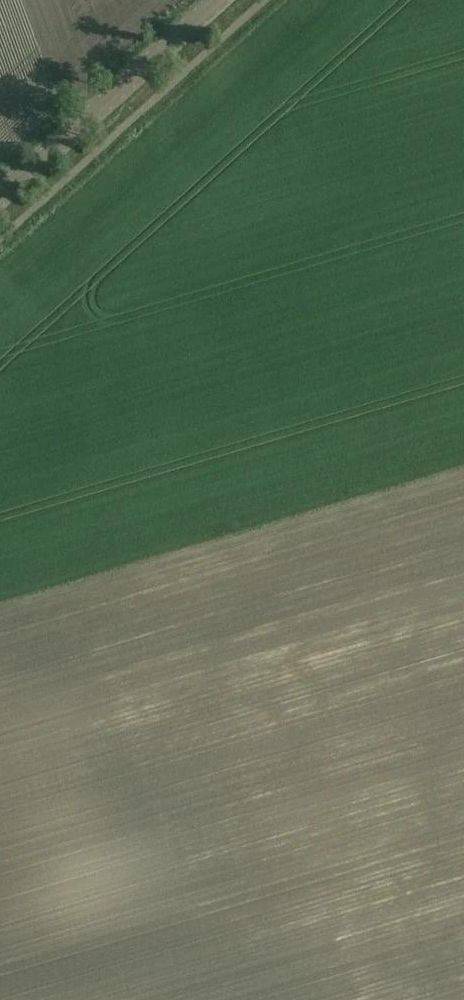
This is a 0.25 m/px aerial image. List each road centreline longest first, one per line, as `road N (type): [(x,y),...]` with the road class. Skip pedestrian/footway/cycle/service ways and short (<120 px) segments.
road 1 (tertiary): [(0,199),(215,0)]

